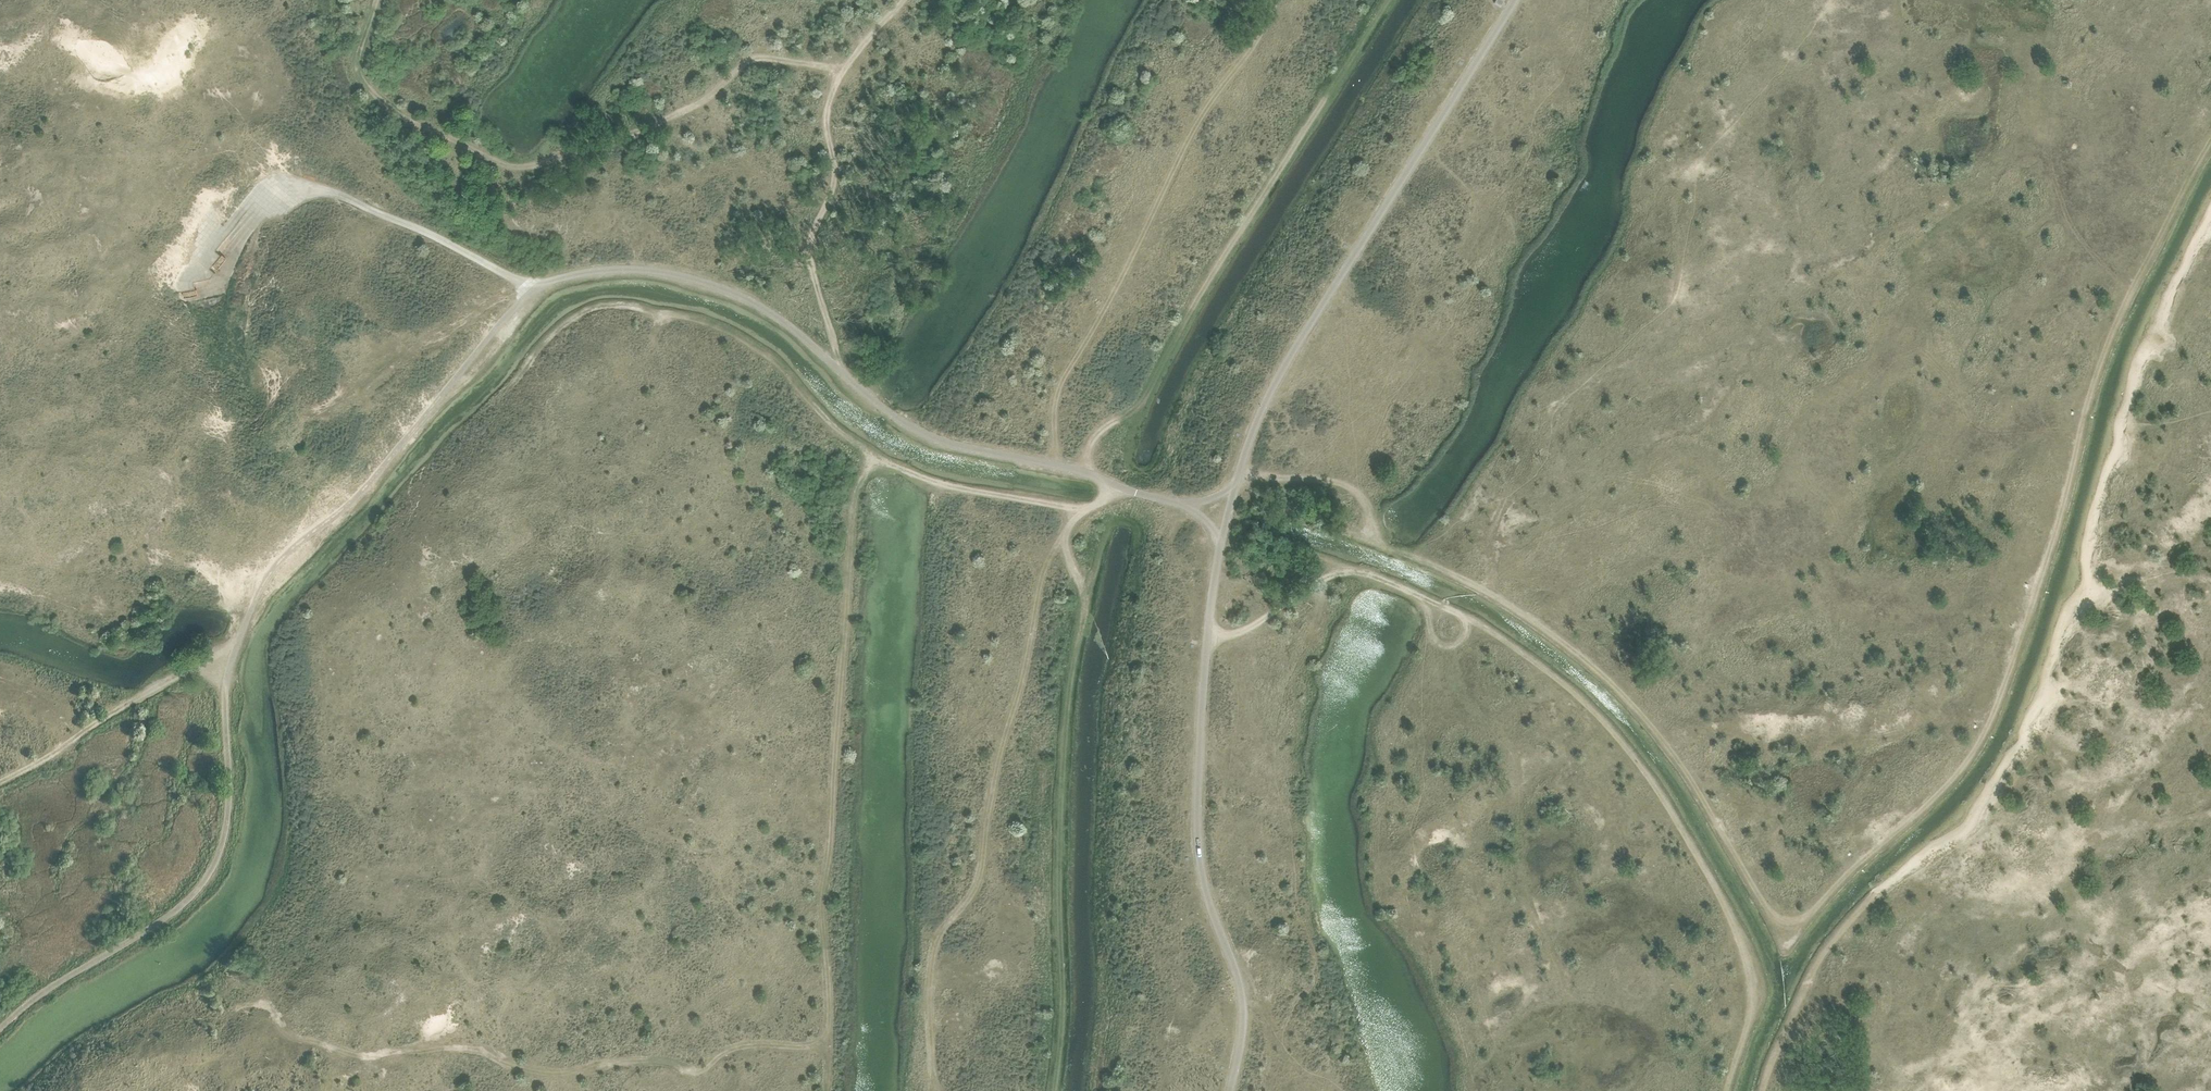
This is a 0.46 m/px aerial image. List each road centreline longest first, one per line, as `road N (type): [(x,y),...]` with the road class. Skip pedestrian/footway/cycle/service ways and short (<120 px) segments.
road 1 (track): [(1226,1090),(1246,1001),(1201,867),(1195,726),(1223,502),(1275,364),(1507,0)]
road 2 (track): [(229,664),(277,568),(379,475),(532,291),(422,231),(306,188),(261,204),(182,287)]
road 3 (track): [(532,291),(569,276),(630,271),(692,278),(799,329),(903,424),(945,445),(1053,463)]
road 4 (track): [(0,782),(181,676),(229,664)]

